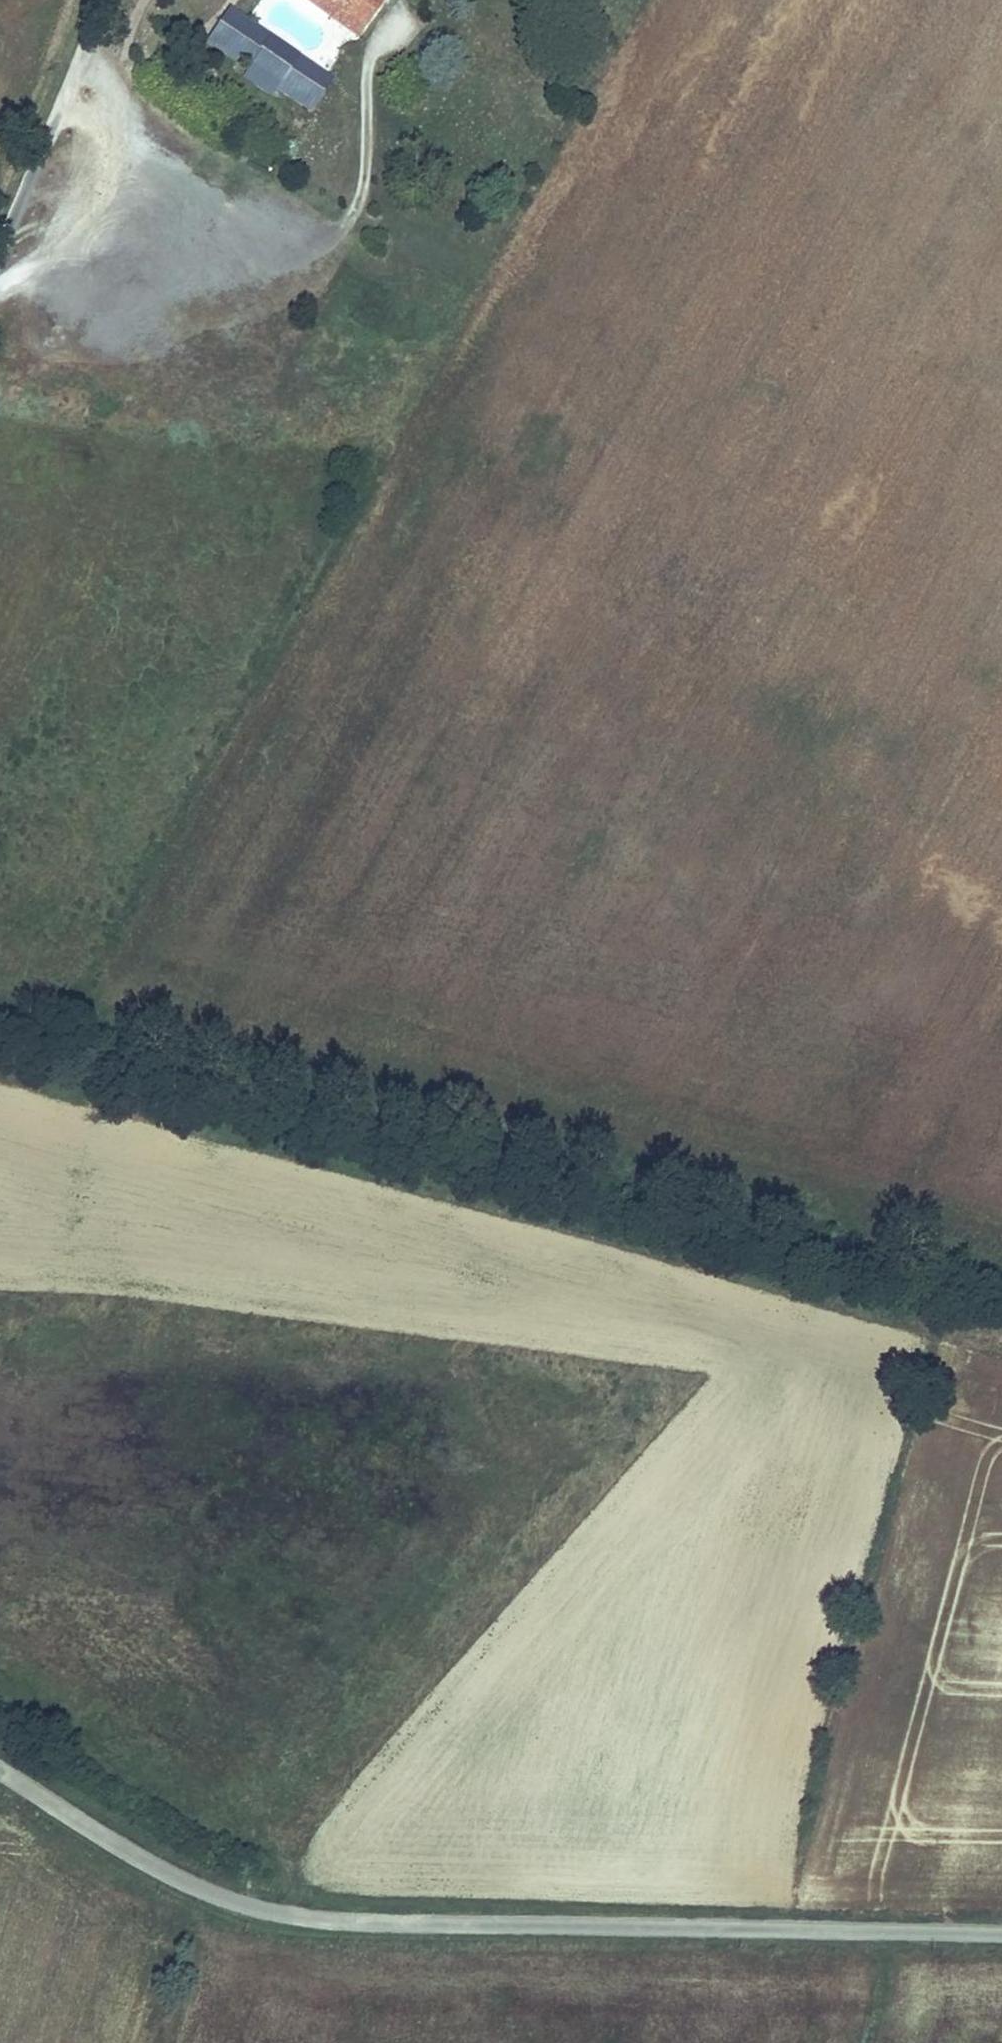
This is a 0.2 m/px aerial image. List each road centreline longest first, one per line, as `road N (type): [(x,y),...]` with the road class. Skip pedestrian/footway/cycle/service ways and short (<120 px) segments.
road 1 (tertiary): [(1001,1934),(314,1918),(175,1875),(0,1770)]
road 2 (unclassified): [(99,0),(0,240)]

